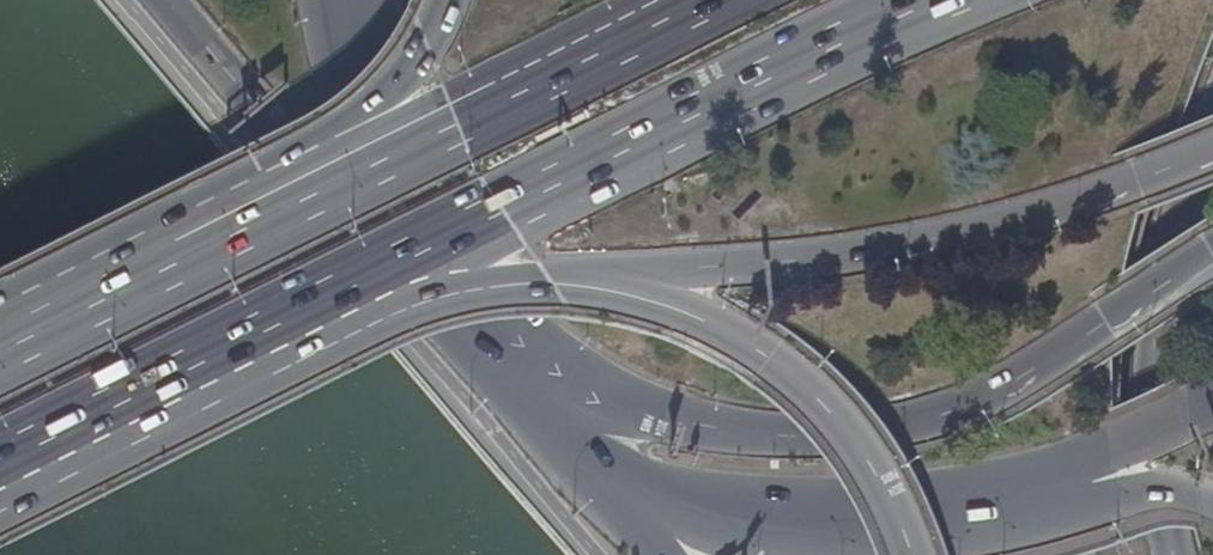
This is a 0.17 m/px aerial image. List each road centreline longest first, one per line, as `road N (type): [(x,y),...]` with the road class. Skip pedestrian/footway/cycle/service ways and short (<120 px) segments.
road 1 (motorway): [(444,0),(819,317),(886,390),(997,554)]
road 2 (motorway): [(1065,554),(923,357),(855,281),(516,0)]
road 3 (trunk): [(515,371),(700,429),(875,429),(1004,385),(1212,256)]
road 4 (trunk): [(355,286),(934,0)]
road 5 (trunk): [(599,283),(981,227),(1212,147)]
road 6 (motorway): [(621,0),(607,66),(606,162),(627,261),(674,359),(739,449),(840,554)]
road 7 (trunk): [(703,0),(245,223)]
road 8 (secondary): [(602,467),(708,501),(889,522),(1072,478)]
road 9 (primary): [(175,0),(478,328)]
road 10 (motorway): [(1177,554),(1156,460),(1158,370),(1184,206),(1212,125)]
road 11 (motorway): [(599,283),(708,318),(827,405),(872,466),(911,554)]
road 12 (trunk): [(0,469),(355,286)]
road 13 (secondary): [(347,0),(369,132),(406,214),(478,328)]
road 14 (trunk): [(442,0),(392,83),(245,223)]
road 15 (trunk): [(245,223),(0,345)]
road 16 (trunk): [(355,286),(540,278),(599,283)]
road 17 (tertiary): [(1072,478),(1212,399)]
road 18 (secondary): [(1072,478),(1212,502)]
road 19 (primary): [(515,371),(602,467)]

